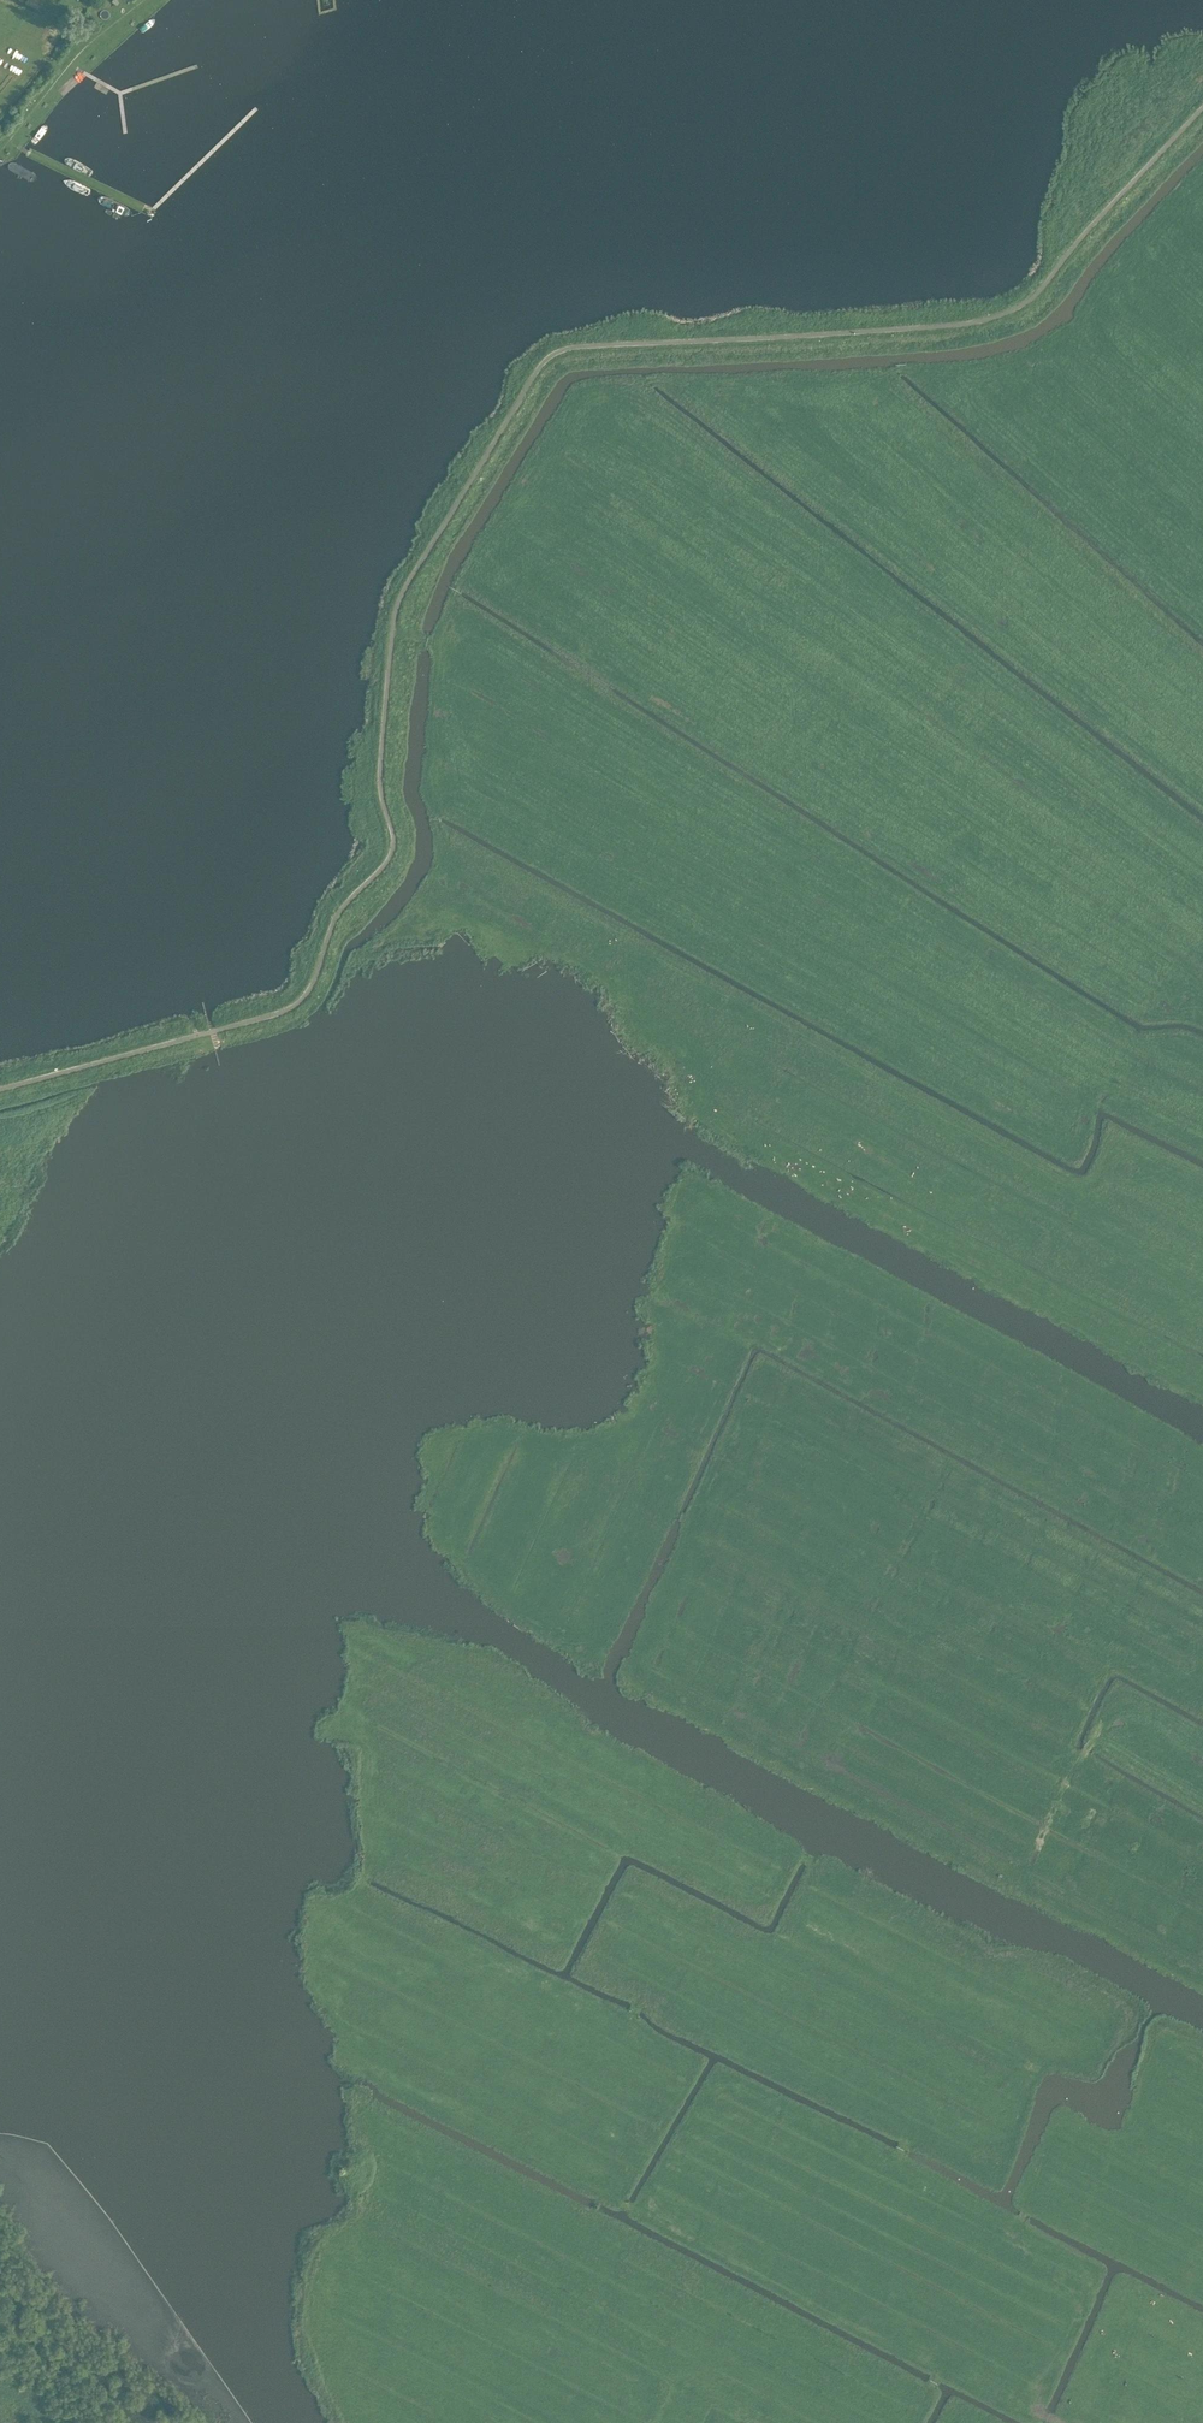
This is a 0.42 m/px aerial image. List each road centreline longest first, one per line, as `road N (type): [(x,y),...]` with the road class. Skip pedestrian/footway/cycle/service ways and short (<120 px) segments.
road 1 (track): [(548,709),(438,641),(392,634)]
road 2 (track): [(1202,1755),(1132,1724),(1105,1727),(1073,1773)]

